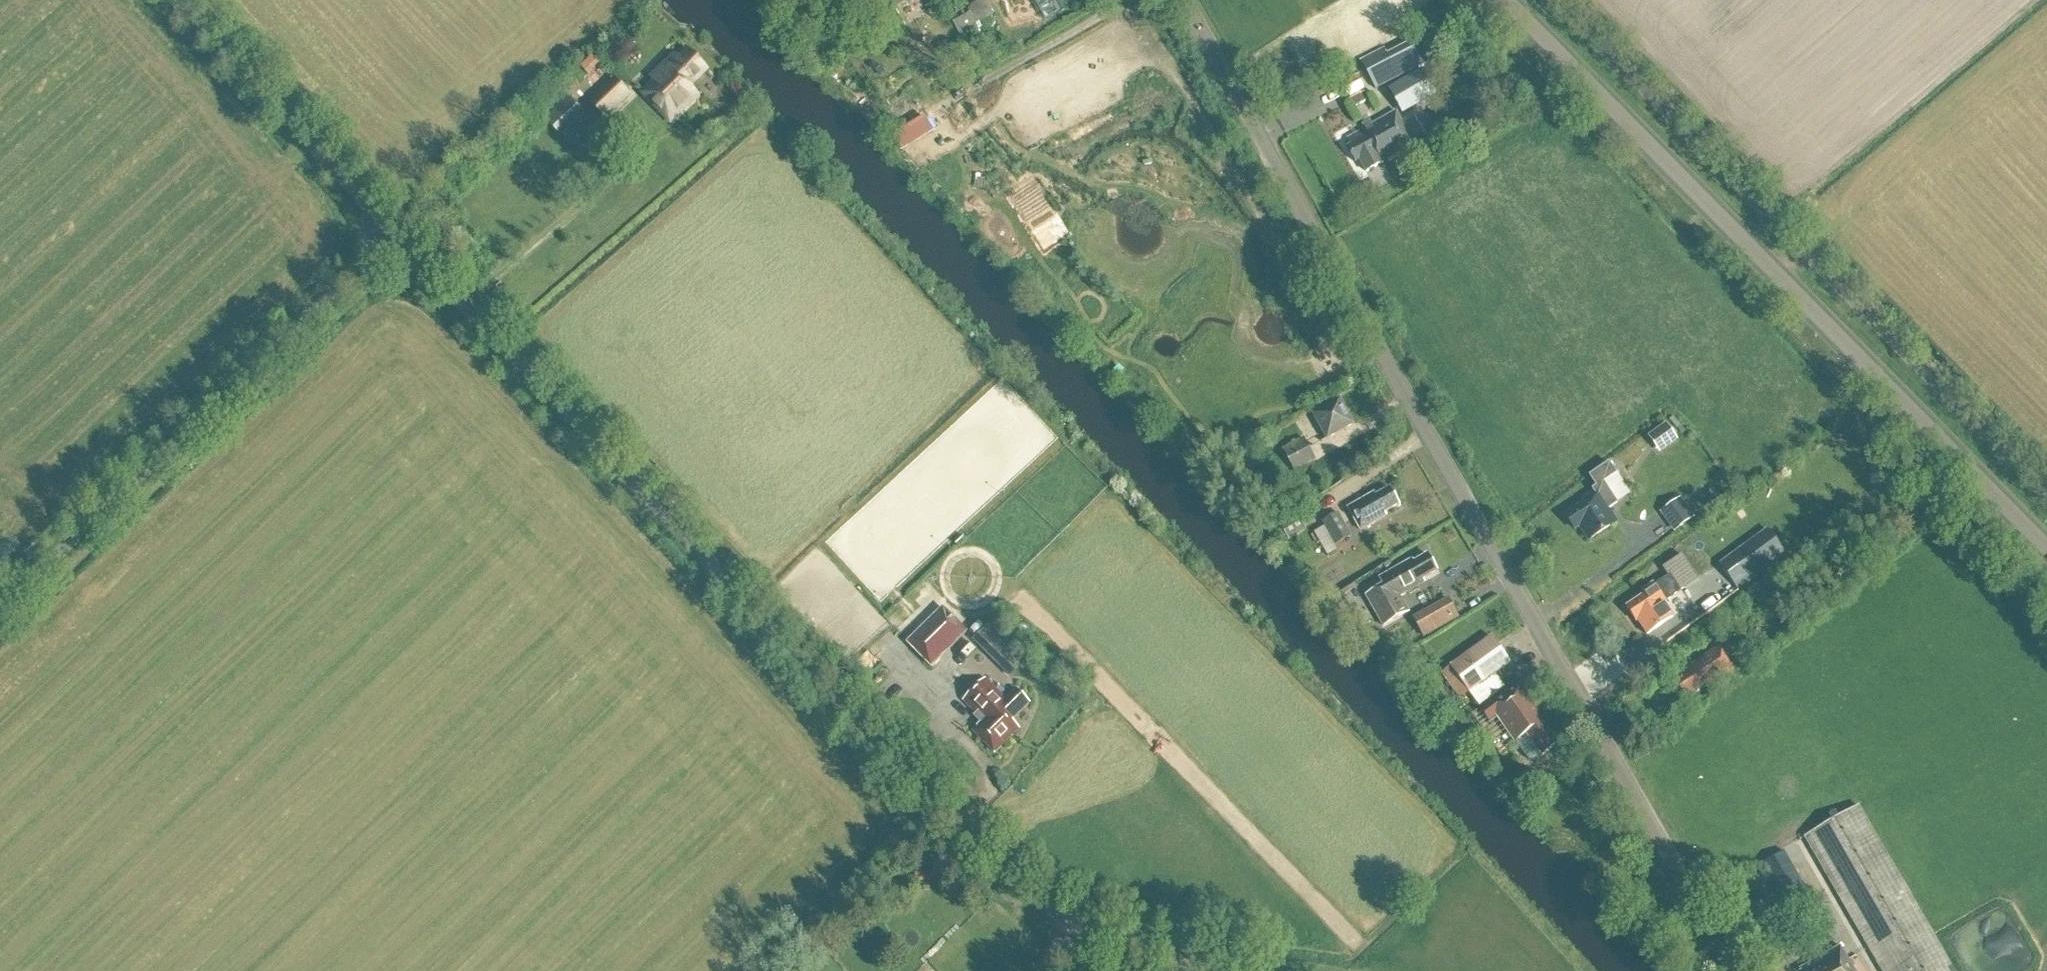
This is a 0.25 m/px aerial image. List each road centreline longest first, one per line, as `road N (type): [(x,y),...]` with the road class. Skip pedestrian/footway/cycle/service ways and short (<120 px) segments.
road 1 (unclassified): [(1215,970),(1067,941),(836,721),(380,244)]
road 2 (unclassified): [(1734,970),(1183,0)]
road 3 (tertiary): [(2046,549),(1506,0)]
road 4 (unclassified): [(0,602),(380,244)]
road 5 (unclassified): [(380,244),(156,0)]

